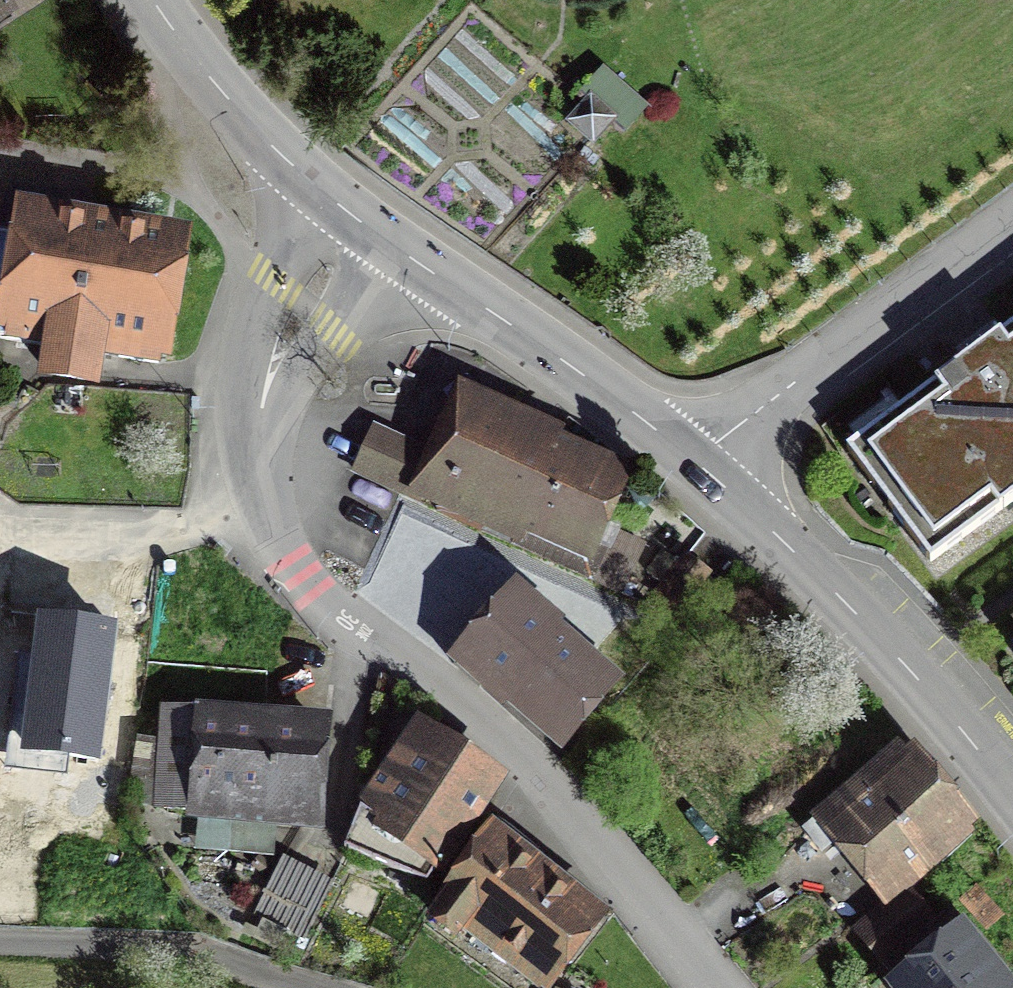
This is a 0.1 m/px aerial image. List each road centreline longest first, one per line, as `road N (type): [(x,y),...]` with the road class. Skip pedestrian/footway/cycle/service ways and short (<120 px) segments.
road 1 (residential): [(350,213),(277,344),(255,436),(265,526),(363,634),(537,774),(712,987)]
road 2 (residential): [(695,459),(848,604),(1012,797)]
road 3 (residential): [(350,213),(695,459)]
road 4 (residential): [(695,459),(1012,222)]
road 5 (residential): [(267,142),(160,169),(0,163)]
road 6 (residential): [(155,0),(267,142)]

